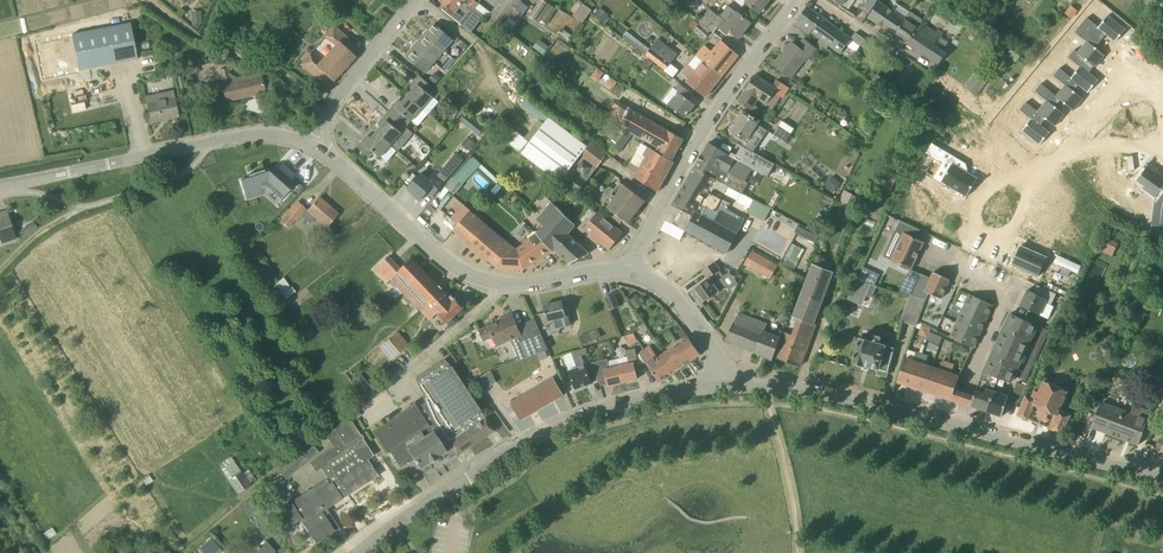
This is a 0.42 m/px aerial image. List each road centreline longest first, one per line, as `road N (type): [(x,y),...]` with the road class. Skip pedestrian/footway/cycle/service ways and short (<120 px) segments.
road 1 (unclassified): [(1162,473),(801,387),(722,387)]
road 2 (unclassified): [(360,552),(525,446),(591,416),(722,387)]
road 3 (tertiary): [(630,271),(536,284),(467,275),(314,146)]
road 4 (tertiary): [(630,271),(702,134),(799,0)]
road 5 (tertiary): [(0,186),(246,136),(314,146)]
road 6 (track): [(382,387),(183,552)]
road 7 (track): [(145,0),(201,42),(286,75),(326,120)]
road 8 (unclassified): [(314,146),(345,86),(414,0)]
road 9 (unclassified): [(722,387),(709,339),(672,294),(630,271)]
road 10 (track): [(797,528),(768,385)]
road 11 (residential): [(1162,116),(1151,94),(1114,82),(1077,133),(1076,151)]
road 12 (residential): [(1032,171),(983,196),(973,212),(978,234),(997,240),(1007,232)]

